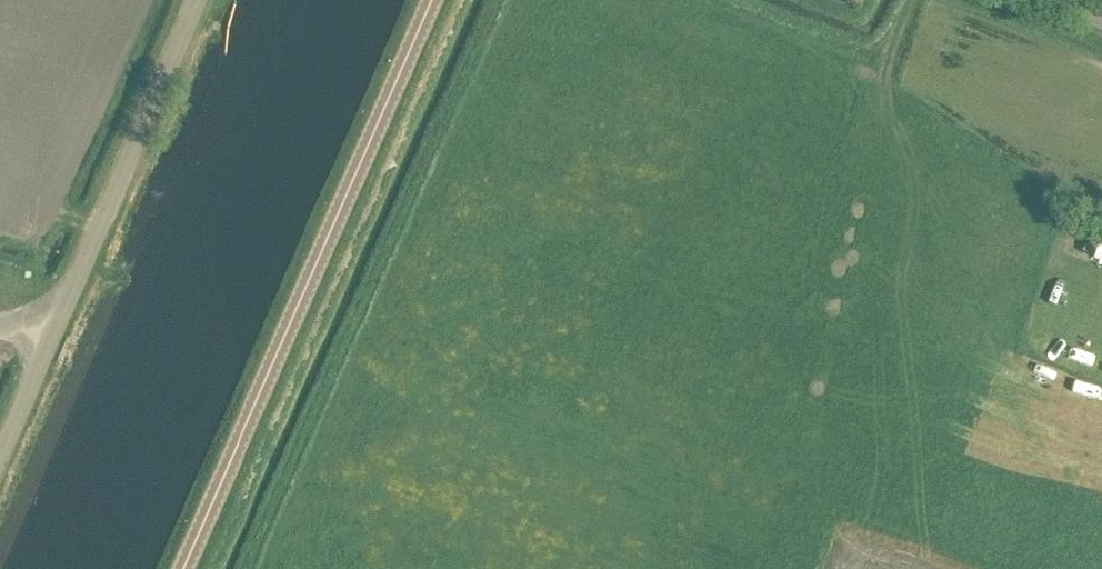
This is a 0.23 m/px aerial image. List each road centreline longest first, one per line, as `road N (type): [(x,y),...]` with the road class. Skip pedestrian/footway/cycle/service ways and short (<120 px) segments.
road 1 (unclassified): [(185,568),(432,0)]
road 2 (unclassified): [(0,457),(196,0)]

